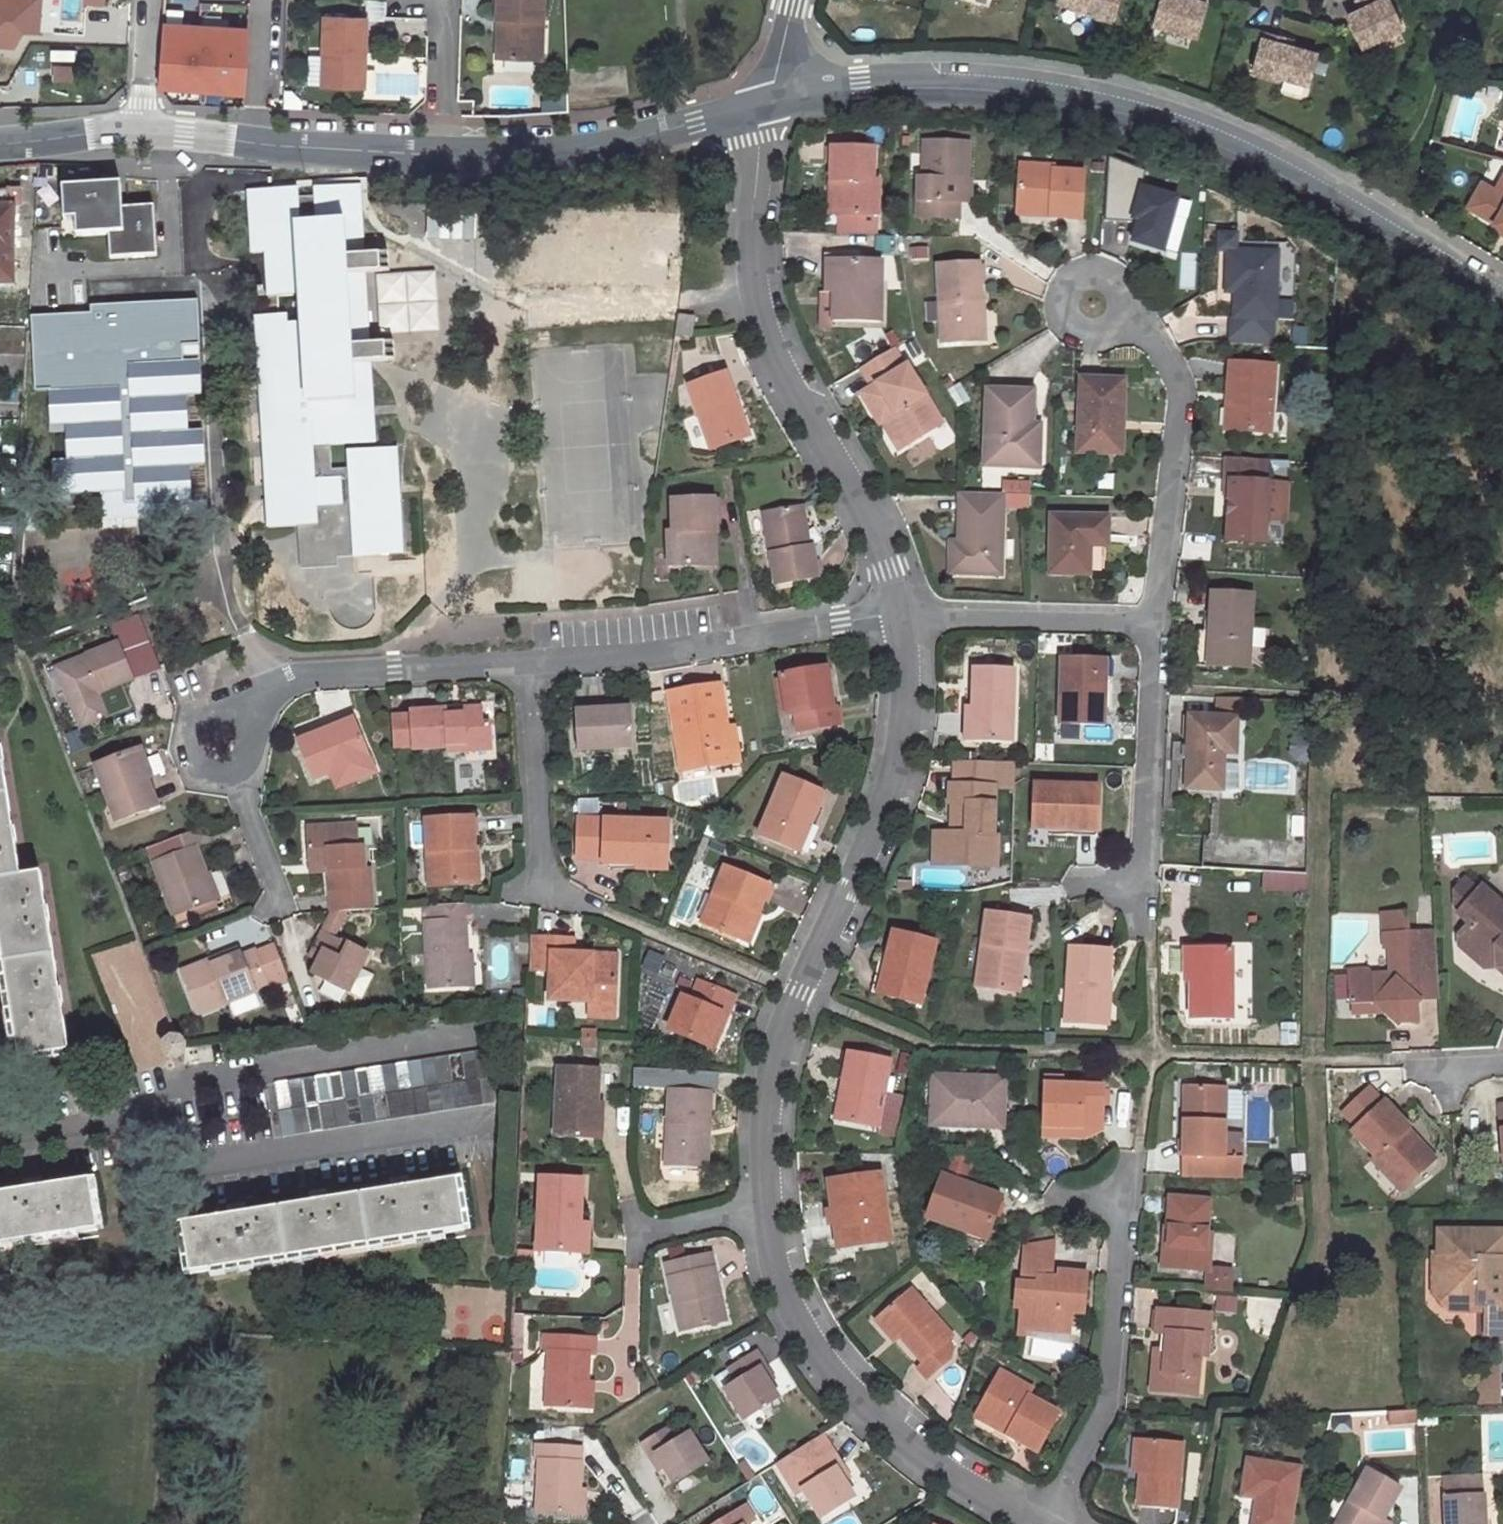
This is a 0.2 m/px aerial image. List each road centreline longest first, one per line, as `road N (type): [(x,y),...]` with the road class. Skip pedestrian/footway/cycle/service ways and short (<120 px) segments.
road 1 (tertiary): [(766,103),(860,85),(980,84),(1138,112),(1305,180),(1502,294)]
road 2 (residential): [(901,613),(909,702),(889,797),(798,992),(764,1132),(769,1199)]
road 3 (residential): [(766,103),(751,218),(764,335),(891,569),(901,613)]
road 4 (residential): [(530,663),(304,675),(221,739),(282,904)]
road 5 (residential): [(769,1199),(774,1268),(813,1347),(889,1430),(1032,1523)]
road 6 (residential): [(1130,1162),(1107,1406),(1047,1523)]
road 7 (residential): [(901,613),(664,655),(530,663)]
road 8 (residential): [(1156,625),(1180,392),(1138,318),(1092,305)]
road 9 (tertiary): [(441,156),(564,153),(766,103)]
road 10 (residential): [(1156,625),(1143,886),(1091,886)]
road 11 (tertiary): [(138,129),(441,156)]
road 12 (residential): [(901,613),(1156,625)]
road 13 (residential): [(530,663),(545,892)]
road 14 (residential): [(444,0),(441,156)]
road 15 (unclassified): [(624,1240),(769,1199)]
road 16 (tertiary): [(0,145),(138,129)]
road 17 (residential): [(150,0),(138,129)]

